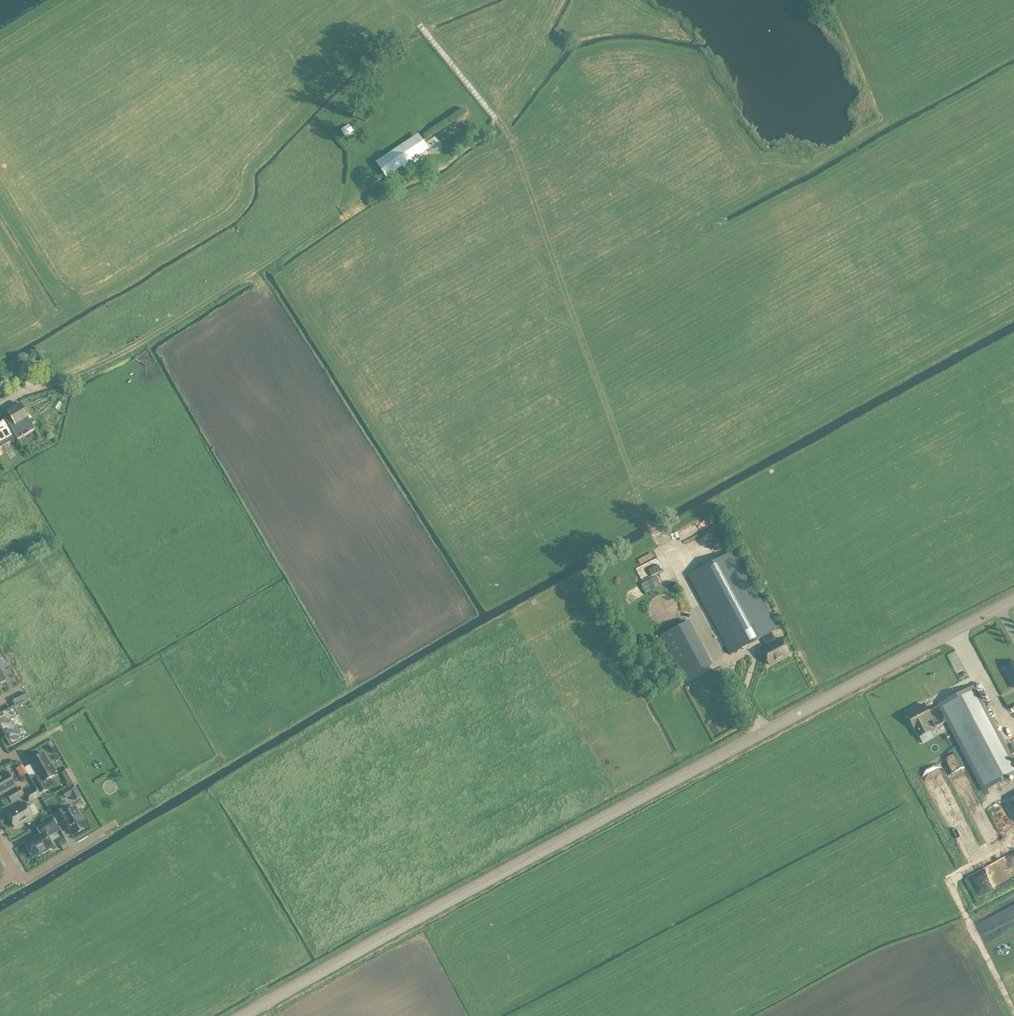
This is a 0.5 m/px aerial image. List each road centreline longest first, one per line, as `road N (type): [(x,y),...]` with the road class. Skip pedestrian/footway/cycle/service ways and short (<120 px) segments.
road 1 (tertiary): [(249,1015),(1013,602)]
road 2 (track): [(0,405),(148,339),(341,210)]

